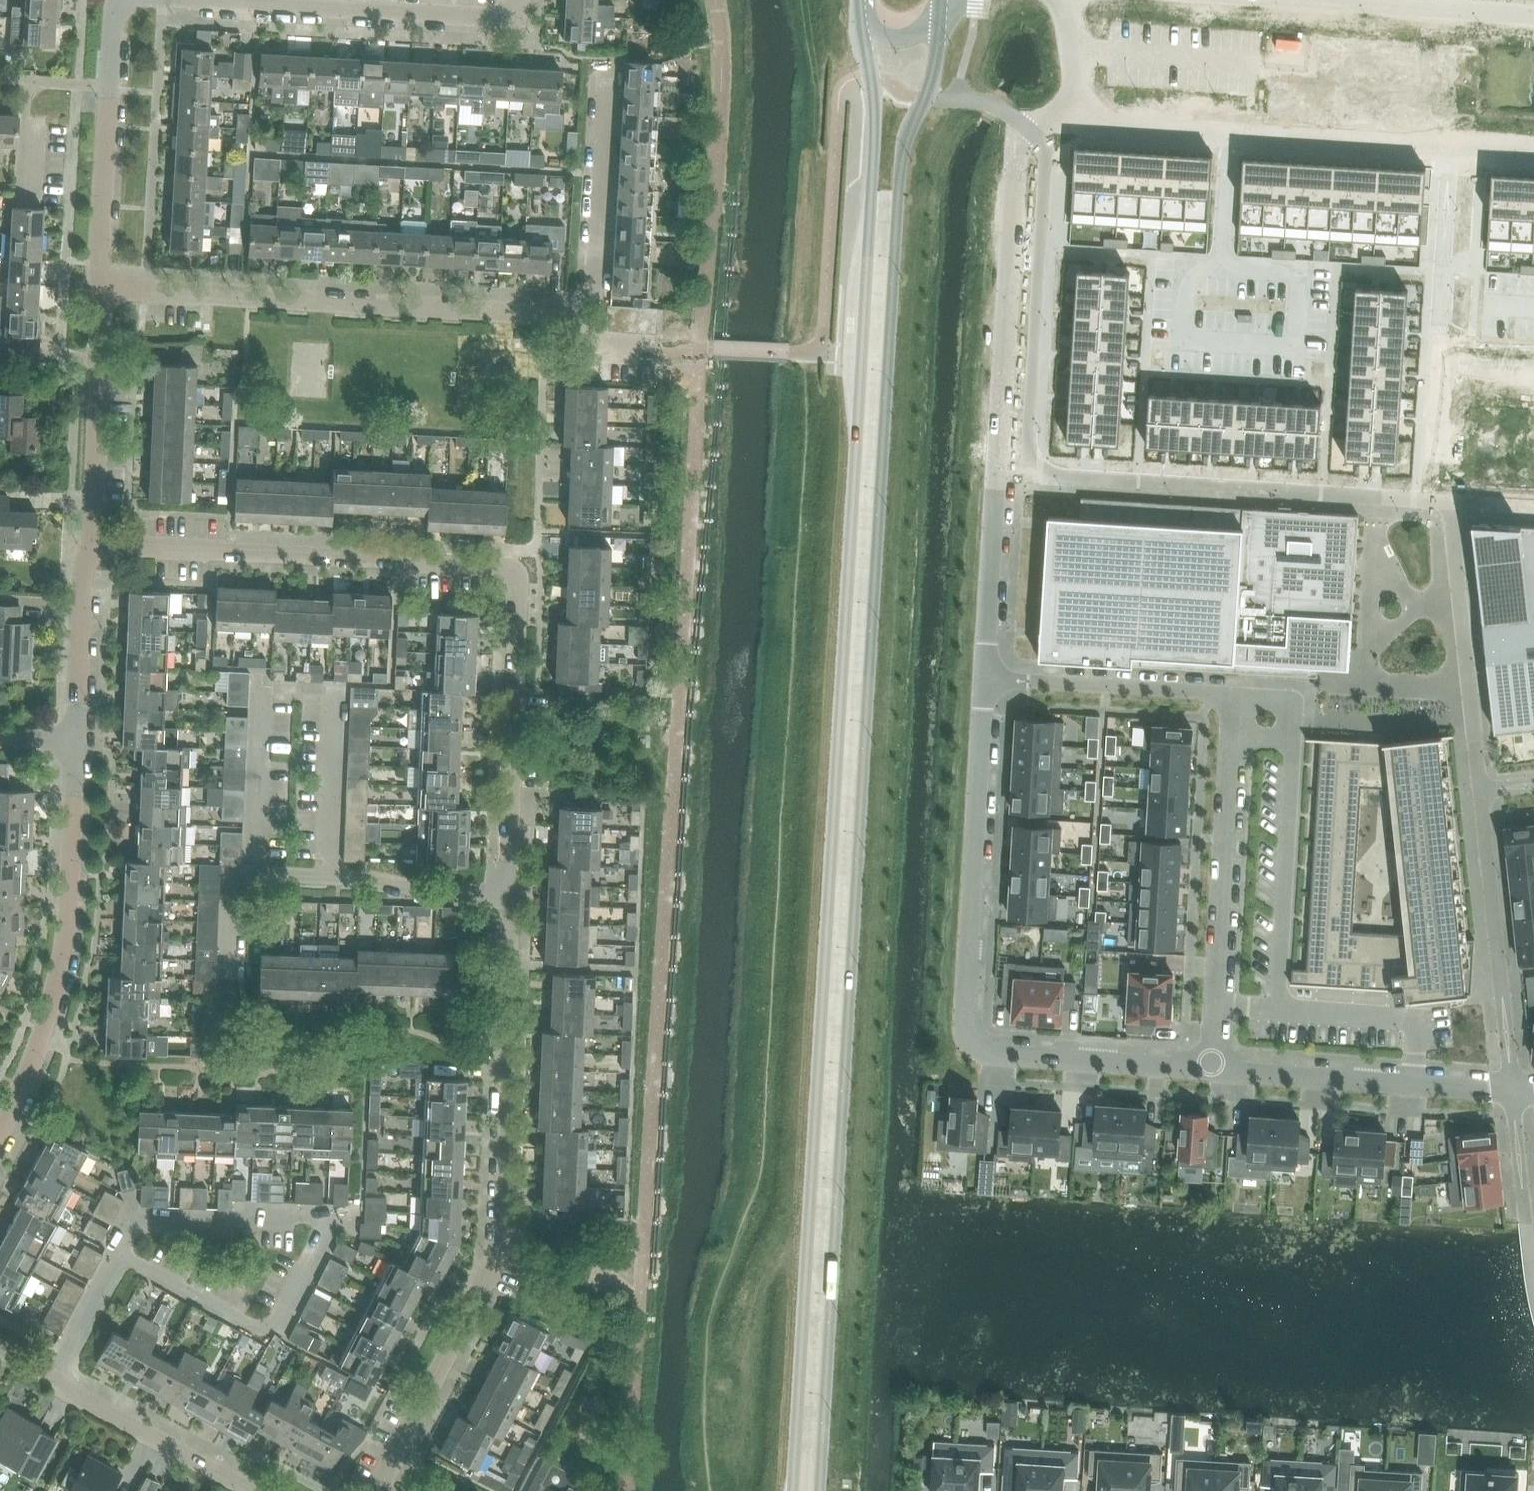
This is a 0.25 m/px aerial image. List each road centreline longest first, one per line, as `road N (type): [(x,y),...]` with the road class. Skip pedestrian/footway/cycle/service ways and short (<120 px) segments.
road 1 (secondary): [(860,0),(875,121),(792,1490)]
road 2 (secondary): [(822,1490),(899,199),(903,150),(931,88),(940,14)]
road 3 (residential): [(1449,145),(1113,129),(1075,110),(1019,147),(990,681)]
road 4 (residential): [(508,892),(519,573),(505,563),(89,543)]
road 5 (residential): [(382,1490),(478,1298),(495,1243),(508,892)]
road 6 (residential): [(990,681),(969,1040),(1206,1061)]
road 7 (residential): [(101,285),(586,316)]
road 8 (residential): [(0,1125),(43,1039),(65,956),(78,742)]
road 9 (residential): [(1196,690),(1220,702),(1225,713),(1206,1061)]
road 10 (residential): [(508,892),(266,883),(243,890),(240,976)]
road 11 (residential): [(127,1256),(147,1222),(330,1225),(278,1330)]
road 12 (residential): [(1206,1061),(1533,1087)]
road 13 (residential): [(1449,145),(1430,461)]
road 14 (residential): [(240,0),(504,15),(517,0)]
road 15 (residential): [(586,316),(604,71)]
road 16 (residential): [(264,1490),(59,1383)]
road 17 (residential): [(1322,0),(1533,16)]
road 18 (residential): [(1196,690),(990,681)]
road 19 (residential): [(78,742),(89,543)]
road 20 (residential): [(101,285),(111,88)]
road 21 (residential): [(89,543),(97,372)]
road 22 (residential): [(278,1330),(127,1256)]
road 23 (residential): [(59,1383),(127,1256)]

